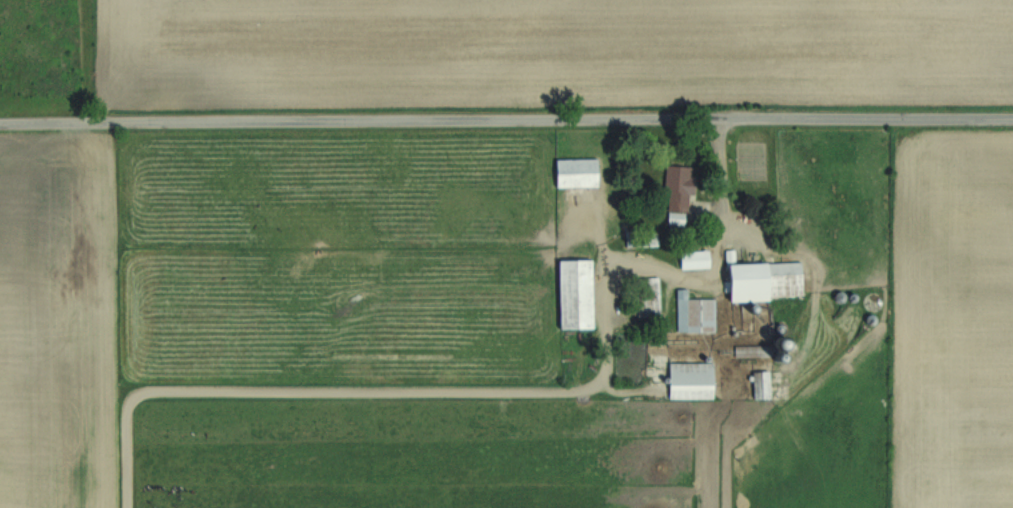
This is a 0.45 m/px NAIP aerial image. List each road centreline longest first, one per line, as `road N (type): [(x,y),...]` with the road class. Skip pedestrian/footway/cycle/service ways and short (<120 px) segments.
road 1 (residential): [(1012,120),(0,123)]
road 2 (track): [(610,359),(607,376),(586,391),(141,395),(129,409),(129,507)]

